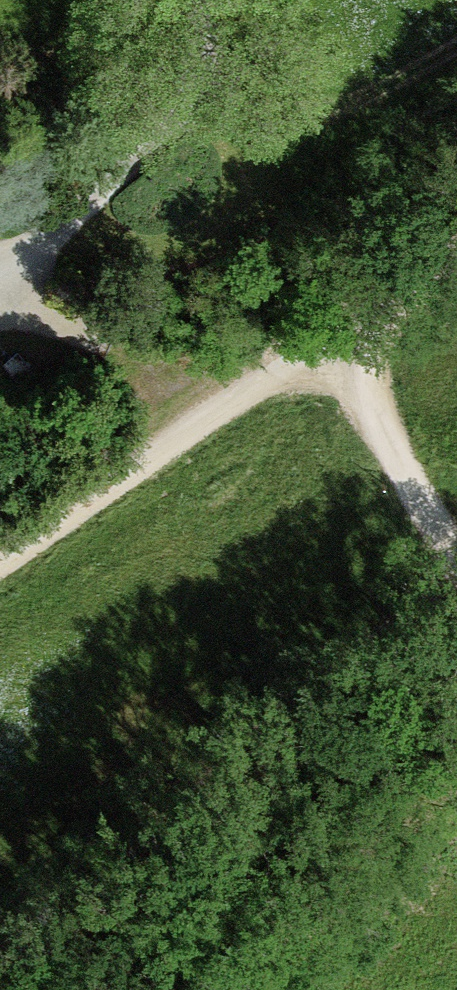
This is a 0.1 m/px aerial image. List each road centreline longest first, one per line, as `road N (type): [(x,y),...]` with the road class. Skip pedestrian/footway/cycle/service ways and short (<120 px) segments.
road 1 (track): [(456,247),(319,330),(0,553)]
road 2 (track): [(319,330),(456,561)]

